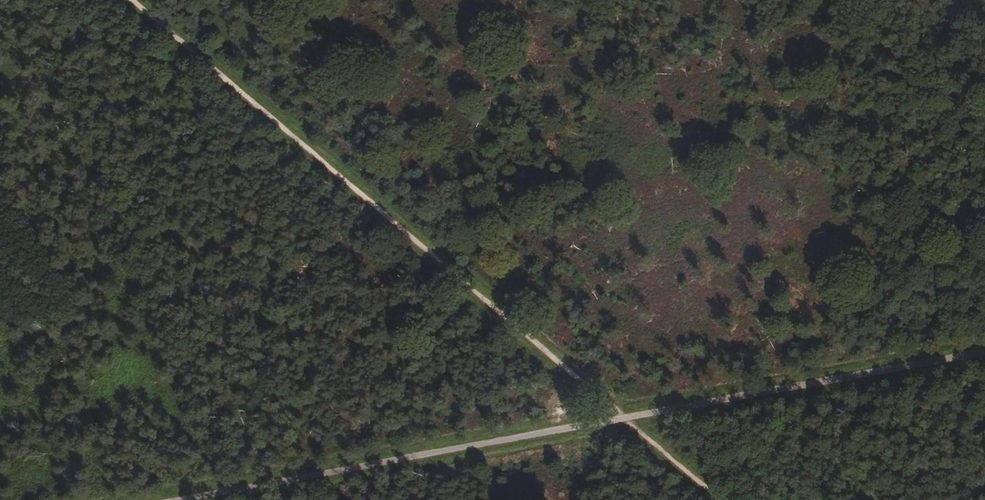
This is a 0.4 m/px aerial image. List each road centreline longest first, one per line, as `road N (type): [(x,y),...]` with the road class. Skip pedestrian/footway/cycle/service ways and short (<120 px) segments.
road 1 (track): [(162,499),(984,353)]
road 2 (track): [(133,0),(720,499)]

